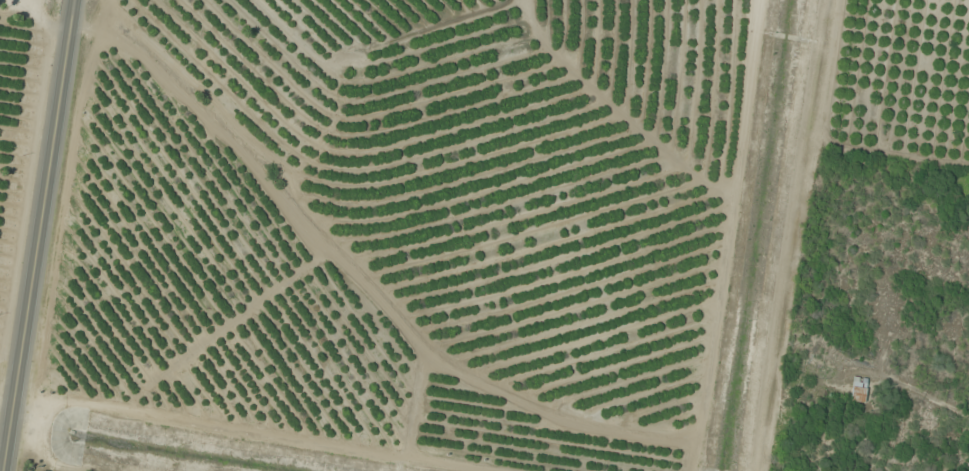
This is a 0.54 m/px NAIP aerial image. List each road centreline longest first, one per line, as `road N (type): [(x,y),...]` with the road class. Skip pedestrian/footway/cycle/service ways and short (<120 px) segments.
road 1 (secondary): [(7,470),(80,0)]

